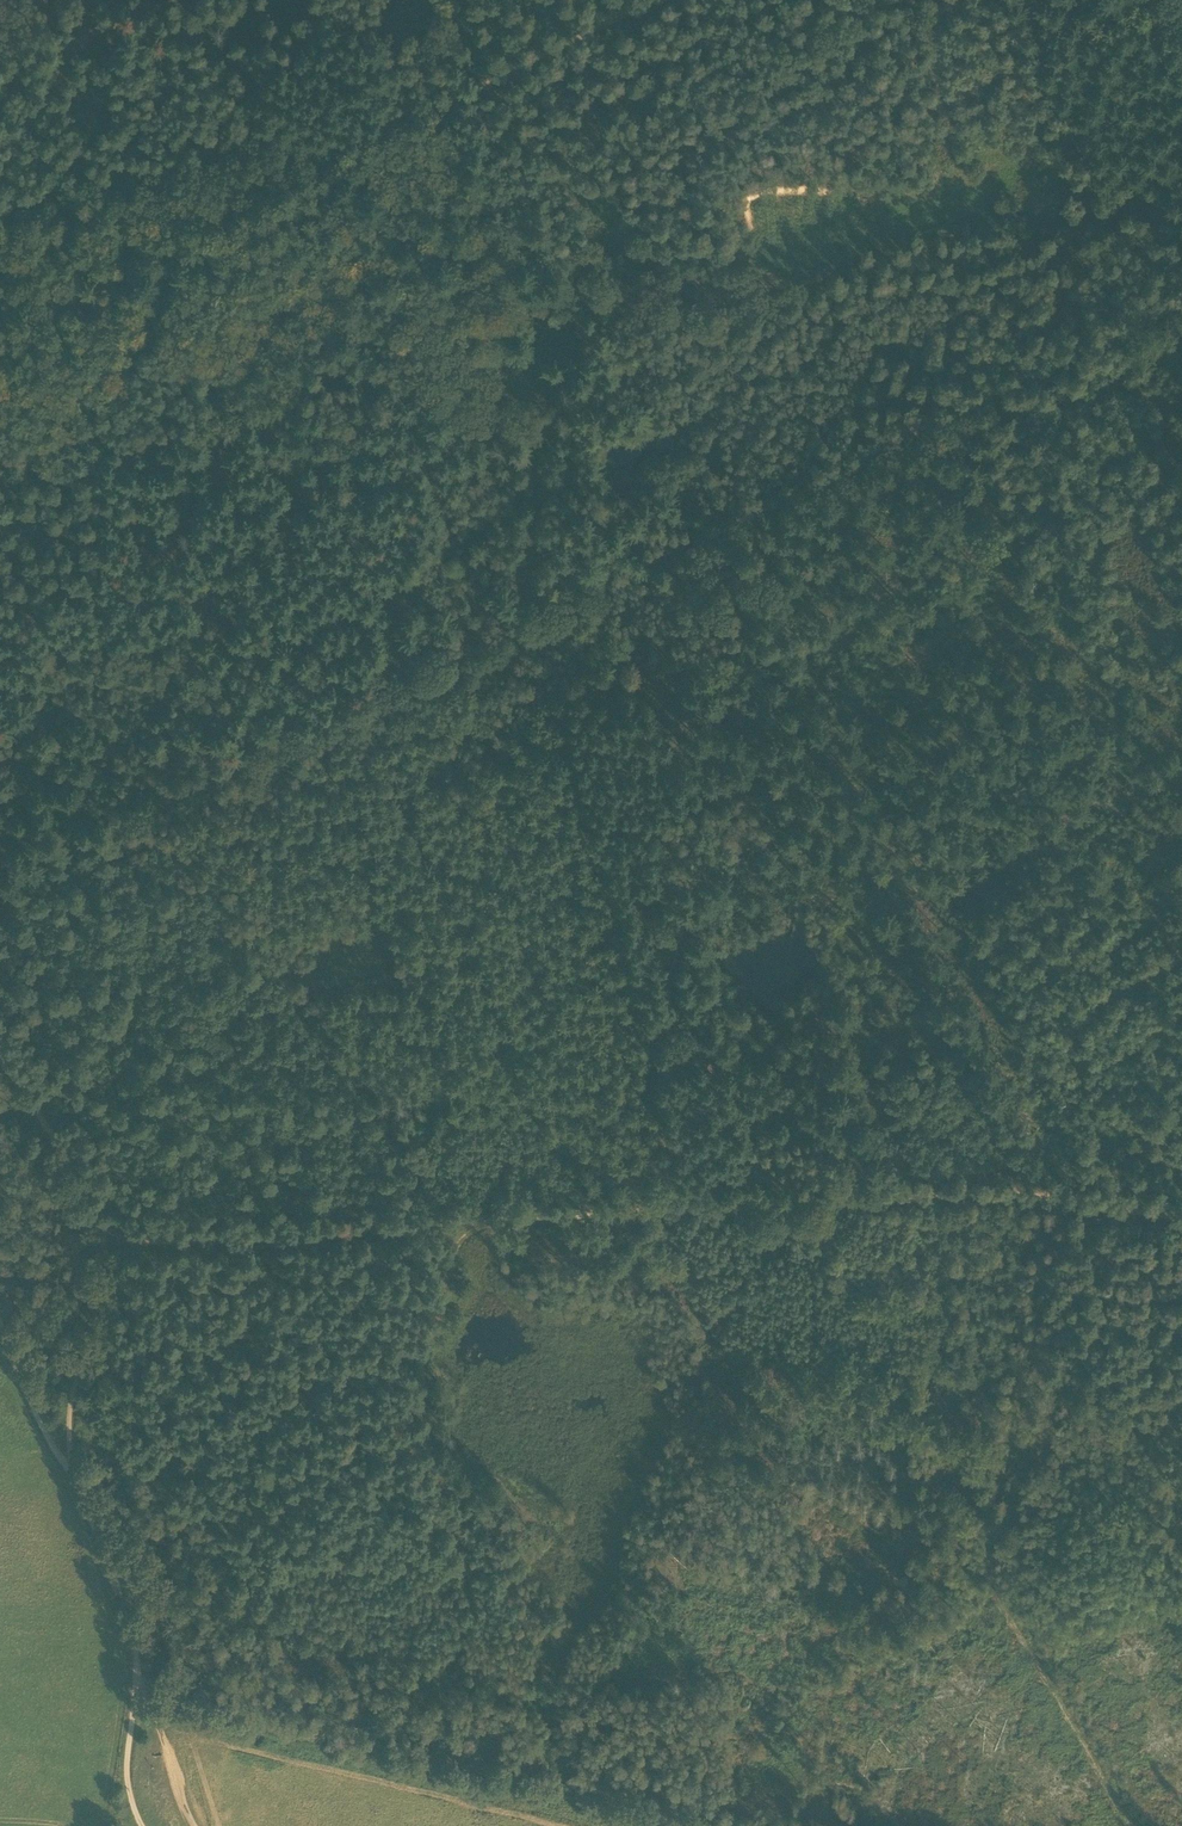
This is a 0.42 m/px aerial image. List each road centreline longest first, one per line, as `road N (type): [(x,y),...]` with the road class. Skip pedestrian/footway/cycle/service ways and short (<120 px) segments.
road 1 (track): [(113,1244),(1003,1182),(1075,1190)]
road 2 (track): [(144,1825),(133,1755),(142,1670),(126,1601),(68,1467)]
road 3 (track): [(1075,1190),(984,1550)]
road 4 (track): [(458,1560),(423,1356),(465,1218)]
road 5 (track): [(467,83),(510,143),(544,167),(679,239),(749,257)]
road 6 (track): [(629,0),(389,124)]
road 7 (track): [(68,1467),(76,1383),(104,1338),(113,1244)]
road 8 (track): [(0,1059),(74,1167),(113,1244)]

